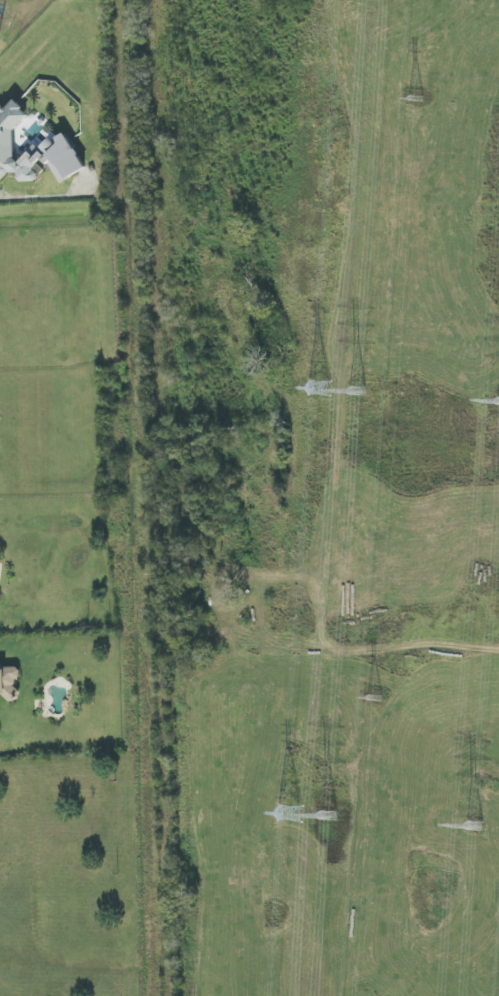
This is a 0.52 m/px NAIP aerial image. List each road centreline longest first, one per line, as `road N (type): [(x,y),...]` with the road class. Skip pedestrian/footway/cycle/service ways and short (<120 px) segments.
road 1 (track): [(128,0),(147,995)]

